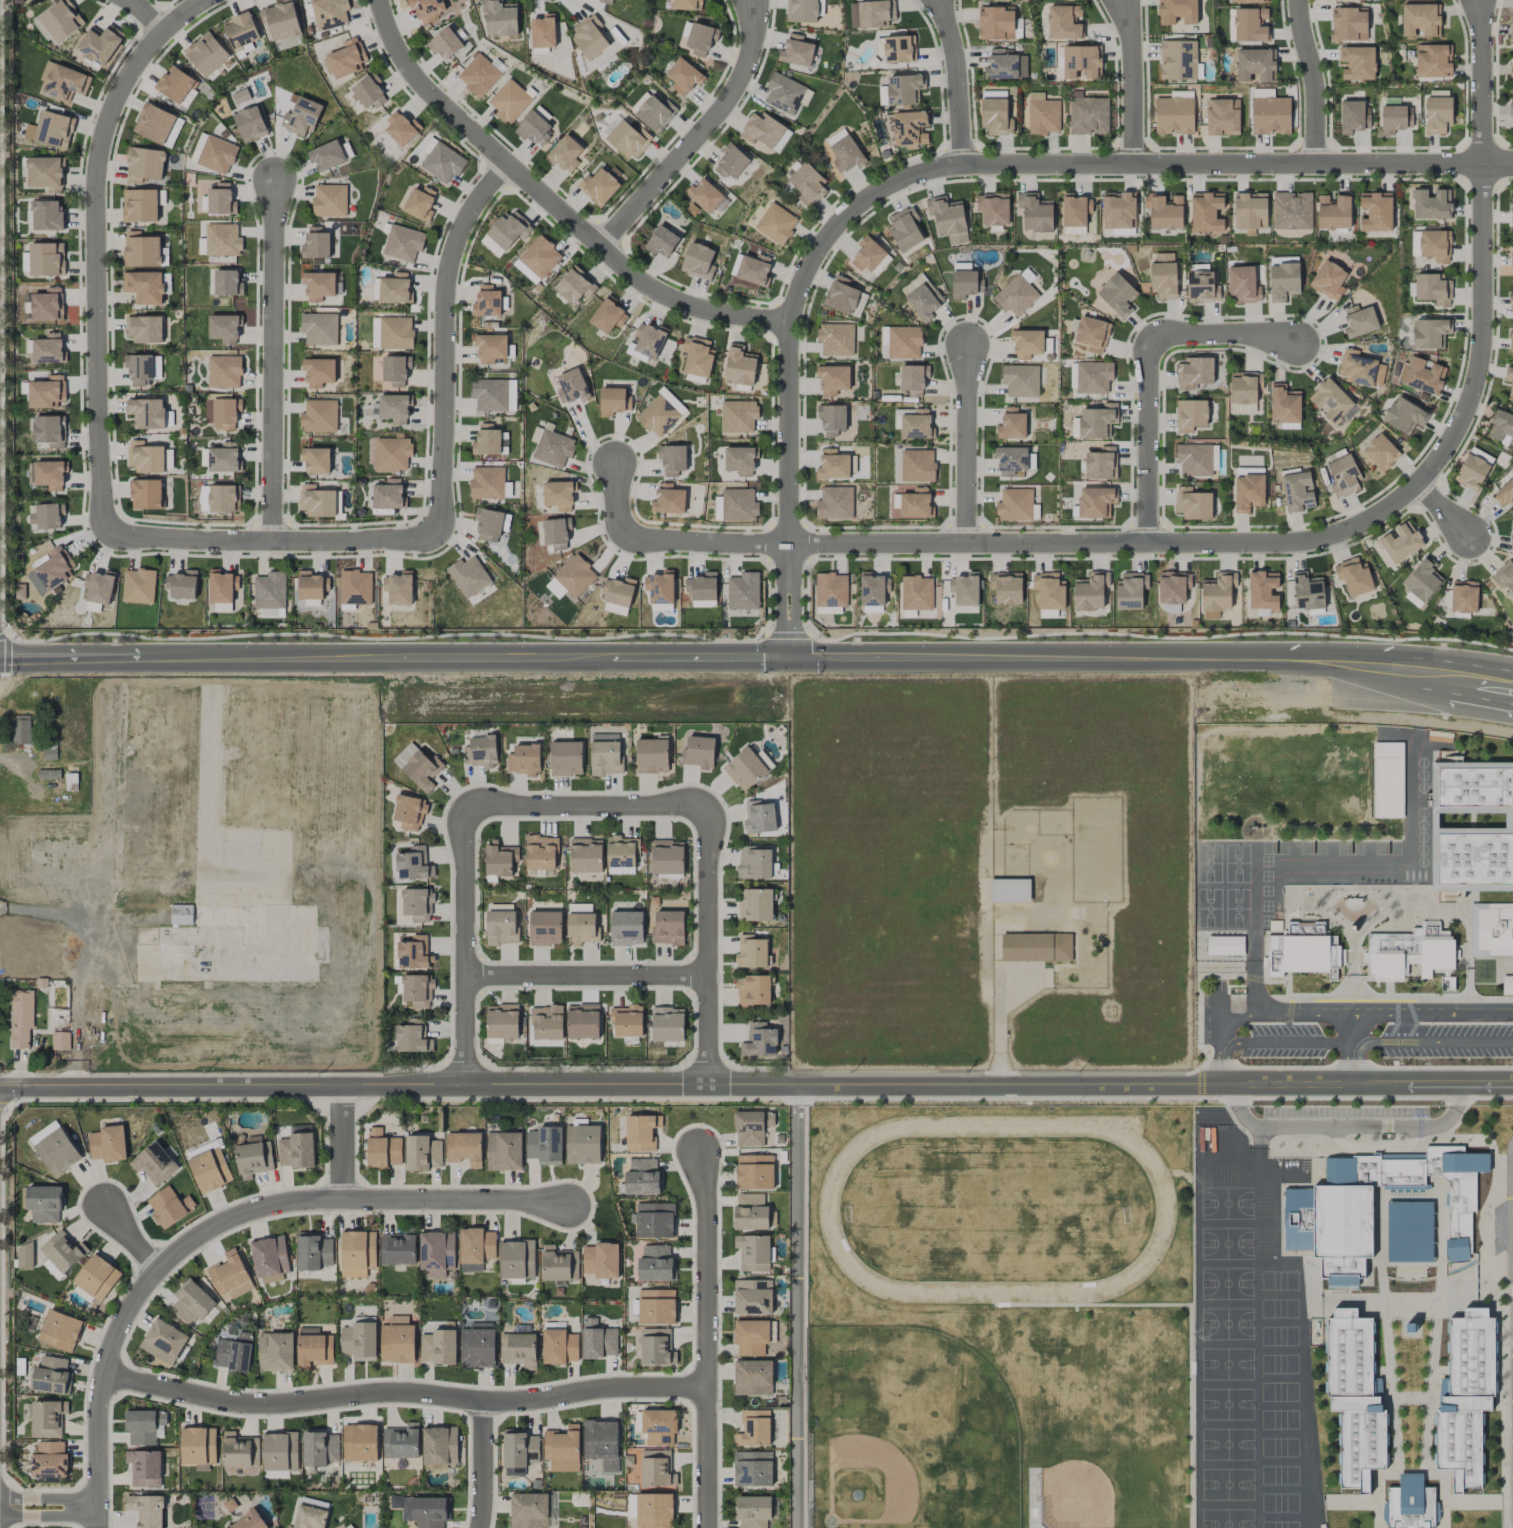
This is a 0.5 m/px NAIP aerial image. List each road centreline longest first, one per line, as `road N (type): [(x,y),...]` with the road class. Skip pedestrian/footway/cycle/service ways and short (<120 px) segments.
road 1 (tertiary): [(1463,1086),(0,1089)]
road 2 (residential): [(619,541),(1273,546),(1318,539),(1391,507),(1444,452),(1480,382),(1485,0)]
road 3 (tertiary): [(1512,165),(962,166),(882,189),(814,256),(788,323),(792,659)]
road 4 (residential): [(570,1205),(292,1201),(251,1211),(187,1245),(131,1307),(112,1346),(101,1396),(99,1527)]
road 5 (primary): [(792,659),(1412,664)]
road 6 (residential): [(105,1374),(246,1407),(385,1395),(515,1403),(608,1388),(709,1389)]
road 7 (residential): [(205,0),(134,62),(102,144),(101,541)]
road 8 (tertiary): [(378,0),(415,79),(634,279),(701,311),(788,323)]
road 9 (primary): [(141,660),(612,659)]
road 10 (residential): [(506,164),(474,203),(447,280),(446,540)]
road 11 (residential): [(699,1157),(708,1202),(710,1527)]
road 12 (residential): [(276,178),(275,541)]
road 13 (residential): [(1293,344),(1245,335),(1147,337),(1148,544)]
road 14 (residential): [(101,541),(446,540)]
road 15 (residential): [(753,0),(742,86),(599,248)]
road 16 (residential): [(466,805),(467,1088)]
road 17 (residential): [(708,808),(707,1087)]
road 18 (residential): [(708,808),(466,805)]
road 19 (residential): [(467,973),(707,977)]
road 20 (residential): [(967,345),(966,543)]
road 21 (primary): [(612,659),(792,659)]
road 22 (residential): [(939,0),(957,65),(962,166)]
road 23 (residential): [(1299,0),(1317,87),(1314,166)]
road 24 (residential): [(1122,0),(1133,36),(1132,166)]
road 25 (primary): [(0,662),(141,660)]
road 26 (residential): [(482,1401),(483,1527)]

